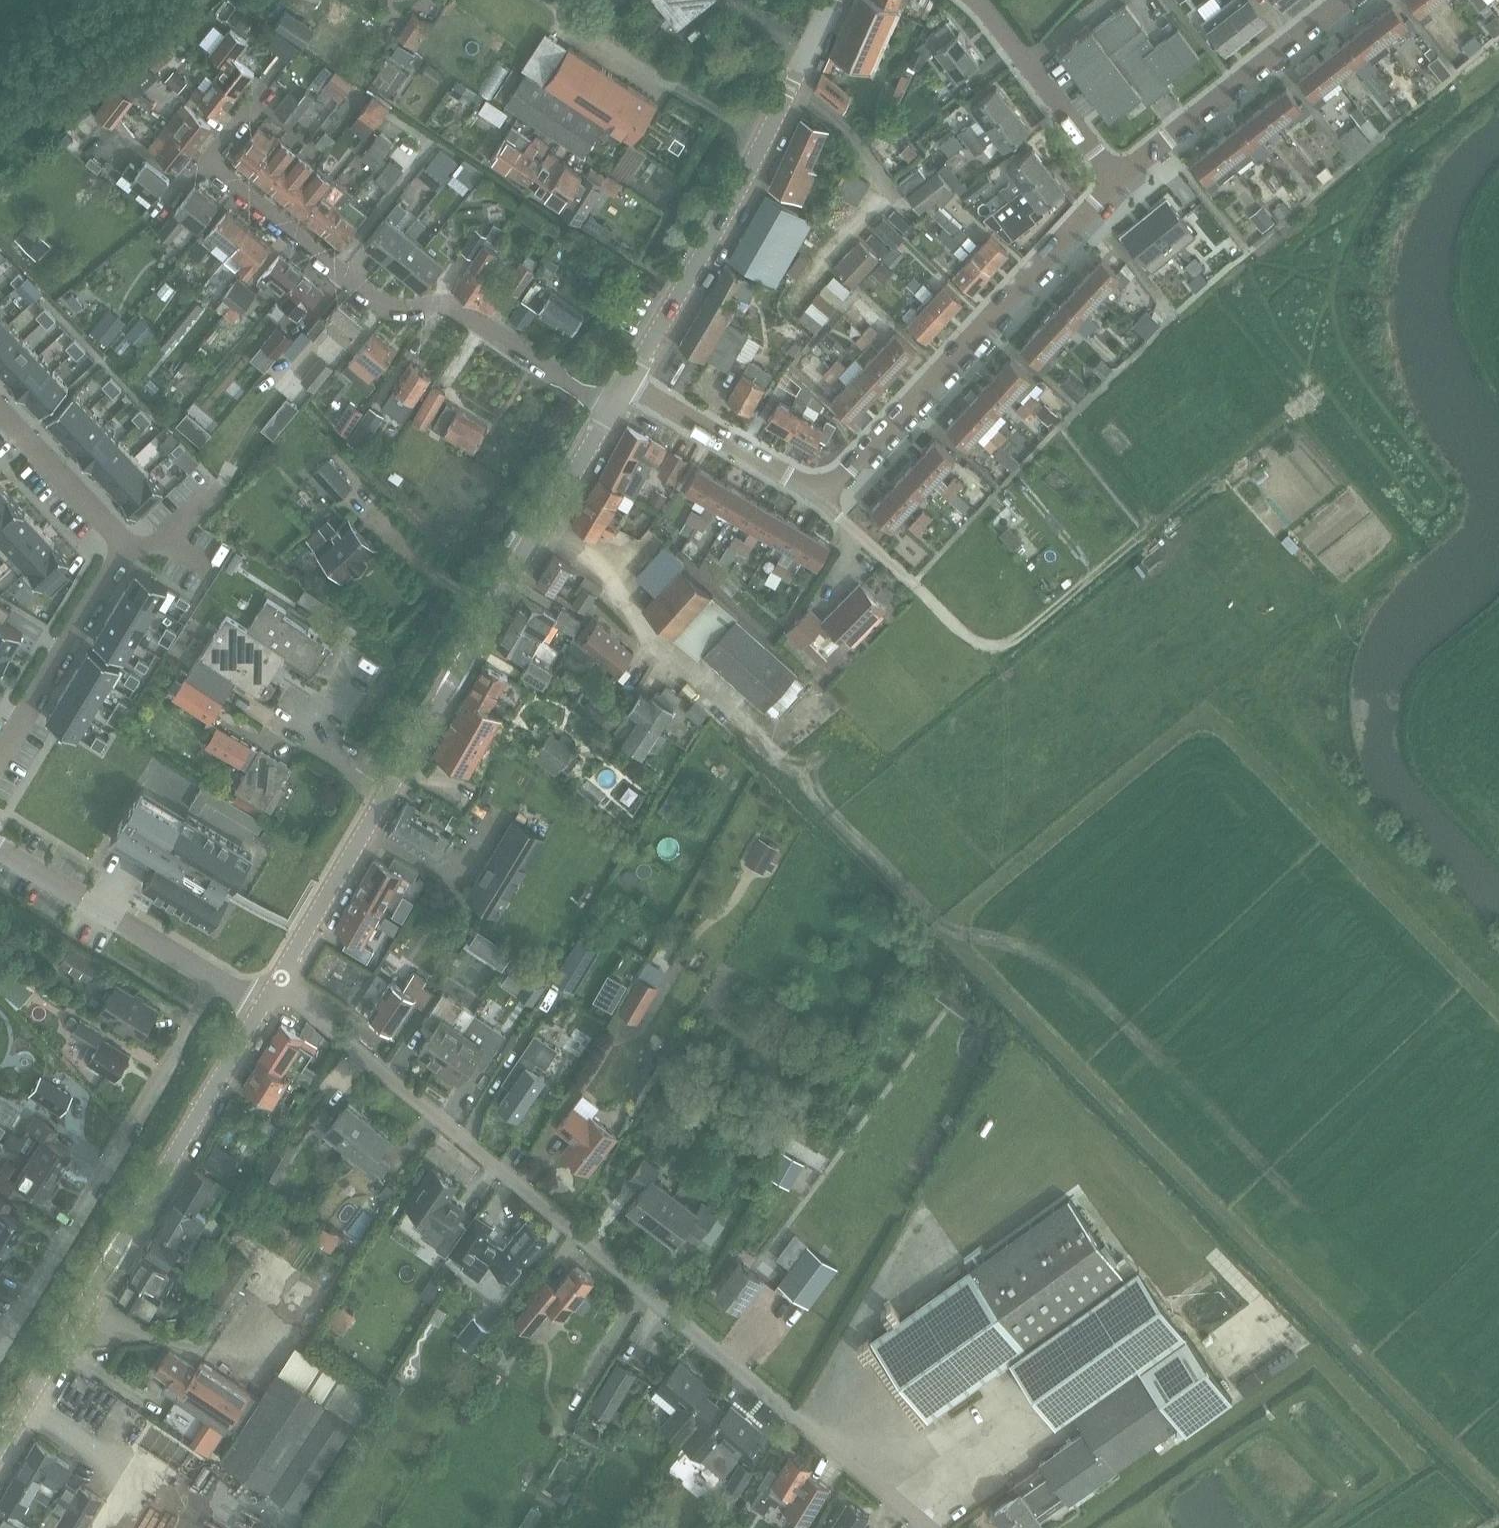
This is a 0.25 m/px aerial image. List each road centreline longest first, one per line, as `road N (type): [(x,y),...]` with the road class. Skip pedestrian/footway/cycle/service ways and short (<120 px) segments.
road 1 (residential): [(928,1527),(281,978)]
road 2 (track): [(1419,544),(1313,417),(1273,423),(1010,653),(953,634),(911,583)]
road 3 (tertiary): [(281,978),(612,410)]
road 4 (residential): [(612,410),(456,311),(396,311),(376,303),(207,165),(252,107)]
road 5 (tertiary): [(0,1444),(265,1005)]
road 6 (tertiary): [(628,385),(767,143),(835,0)]
road 7 (residential): [(0,1354),(218,978)]
road 8 (residential): [(1116,180),(822,498)]
road 9 (residential): [(0,413),(127,546),(0,756)]
road 10 (residential): [(1342,0),(1116,180)]
road 11 (residential): [(218,978),(0,850)]
road 12 (residential): [(1116,180),(975,0)]
road 13 (residential): [(822,498),(628,385)]
road 14 (residential): [(911,583),(822,498)]

